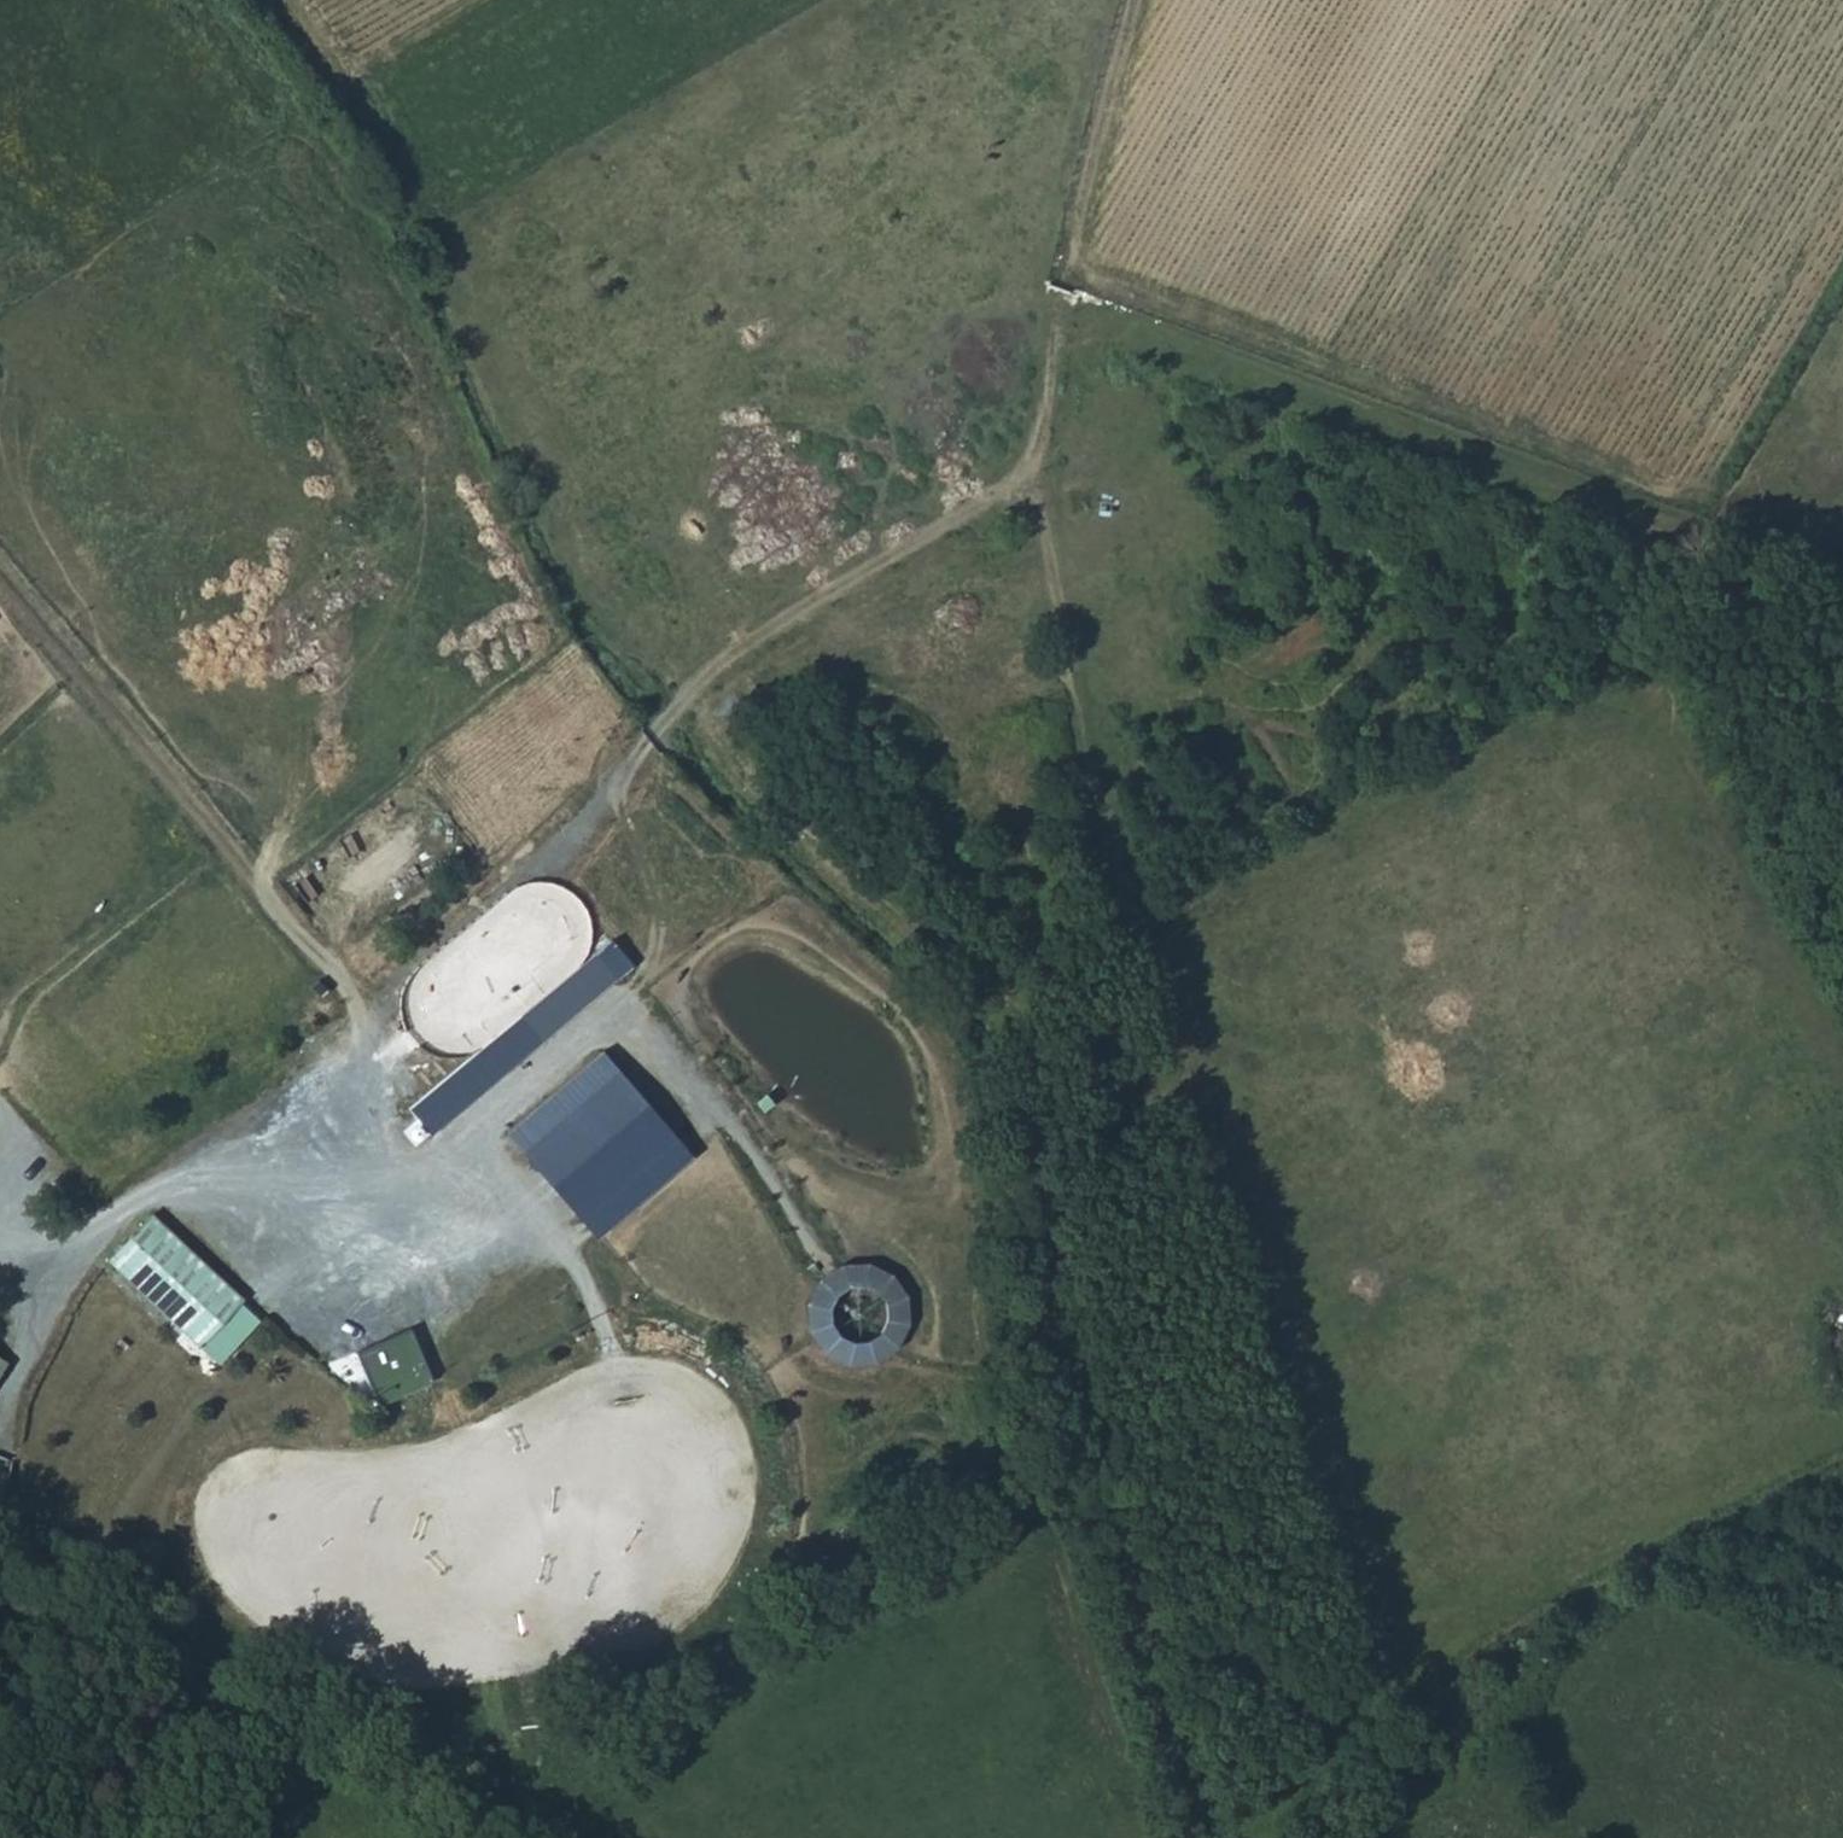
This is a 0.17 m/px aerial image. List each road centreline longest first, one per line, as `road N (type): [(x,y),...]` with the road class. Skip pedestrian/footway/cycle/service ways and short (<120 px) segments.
road 1 (track): [(386,1036),(497,949),(697,682),(1010,481),(1040,436),(1051,329),(1134,0)]
road 2 (track): [(0,575),(386,1036)]

